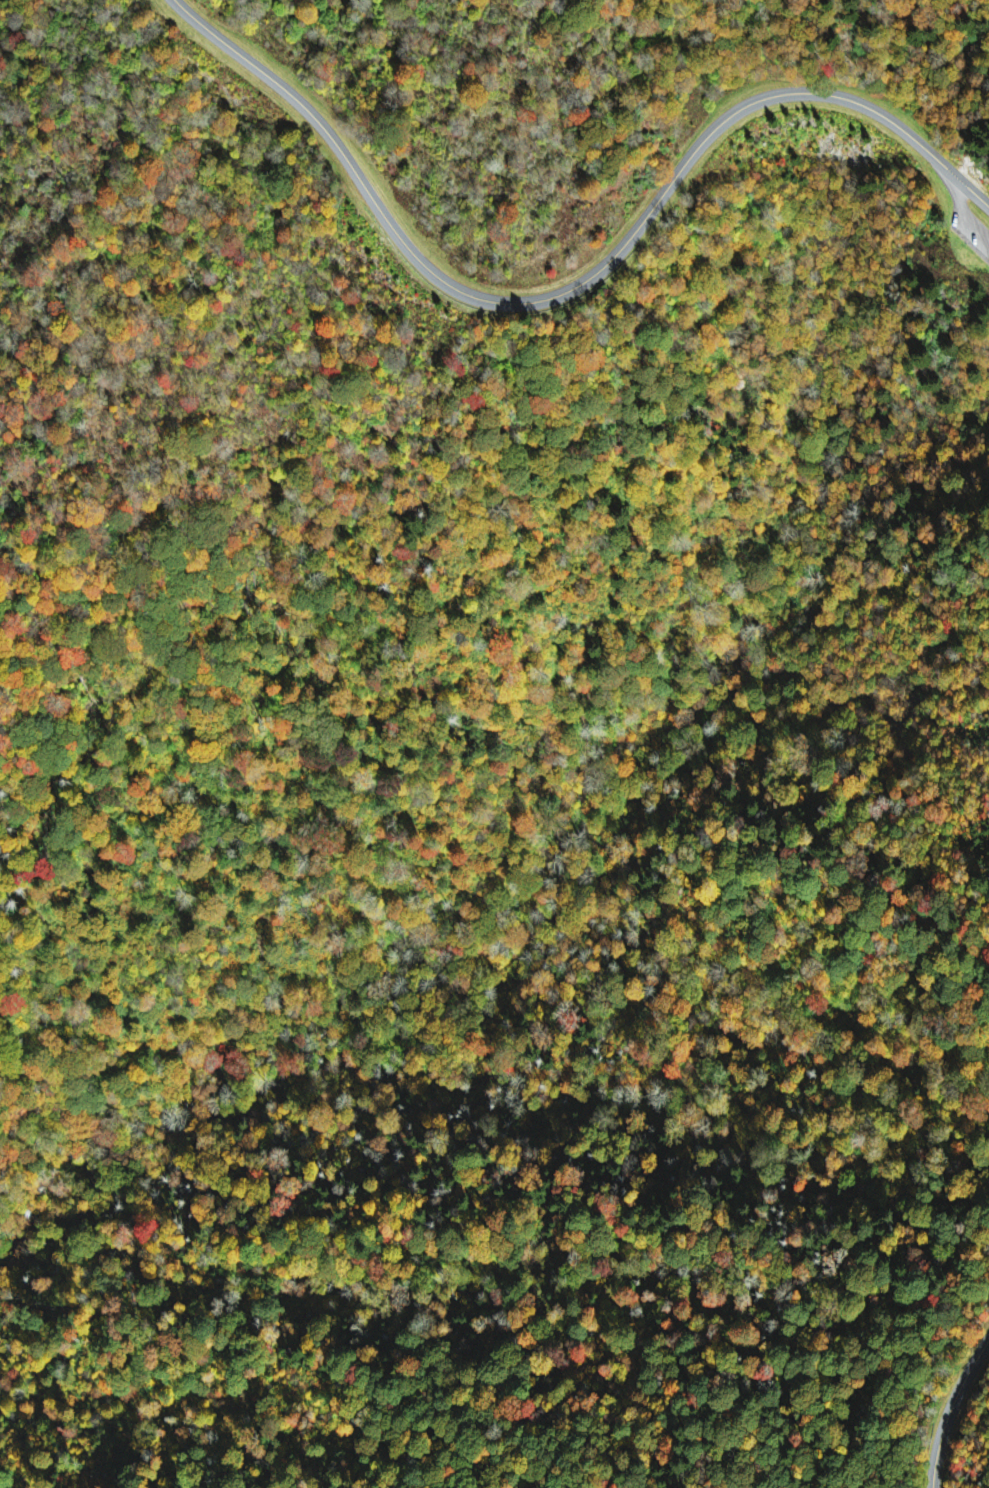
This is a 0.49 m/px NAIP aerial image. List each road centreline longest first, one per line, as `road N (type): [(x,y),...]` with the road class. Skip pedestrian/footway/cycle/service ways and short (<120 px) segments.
road 1 (secondary): [(177,0),(316,116),(428,267),(497,301),(548,298),(592,276),(708,134),(736,110),(777,94),(827,93),(866,105),(988,204)]
road 2 (secondary): [(988,1341),(952,1407),(934,1487)]

